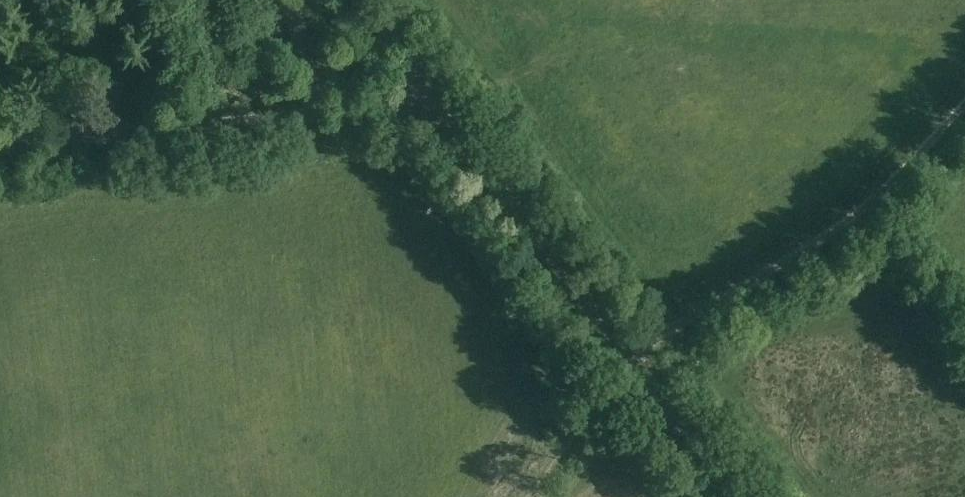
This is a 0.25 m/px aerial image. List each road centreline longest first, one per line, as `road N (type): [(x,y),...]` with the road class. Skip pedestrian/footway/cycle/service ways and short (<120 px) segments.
road 1 (unclassified): [(738,496),(473,142),(438,114),(408,106),(0,144)]
road 2 (track): [(631,357),(793,261),(880,195),(964,104)]
road 3 (track): [(438,114),(356,0)]

